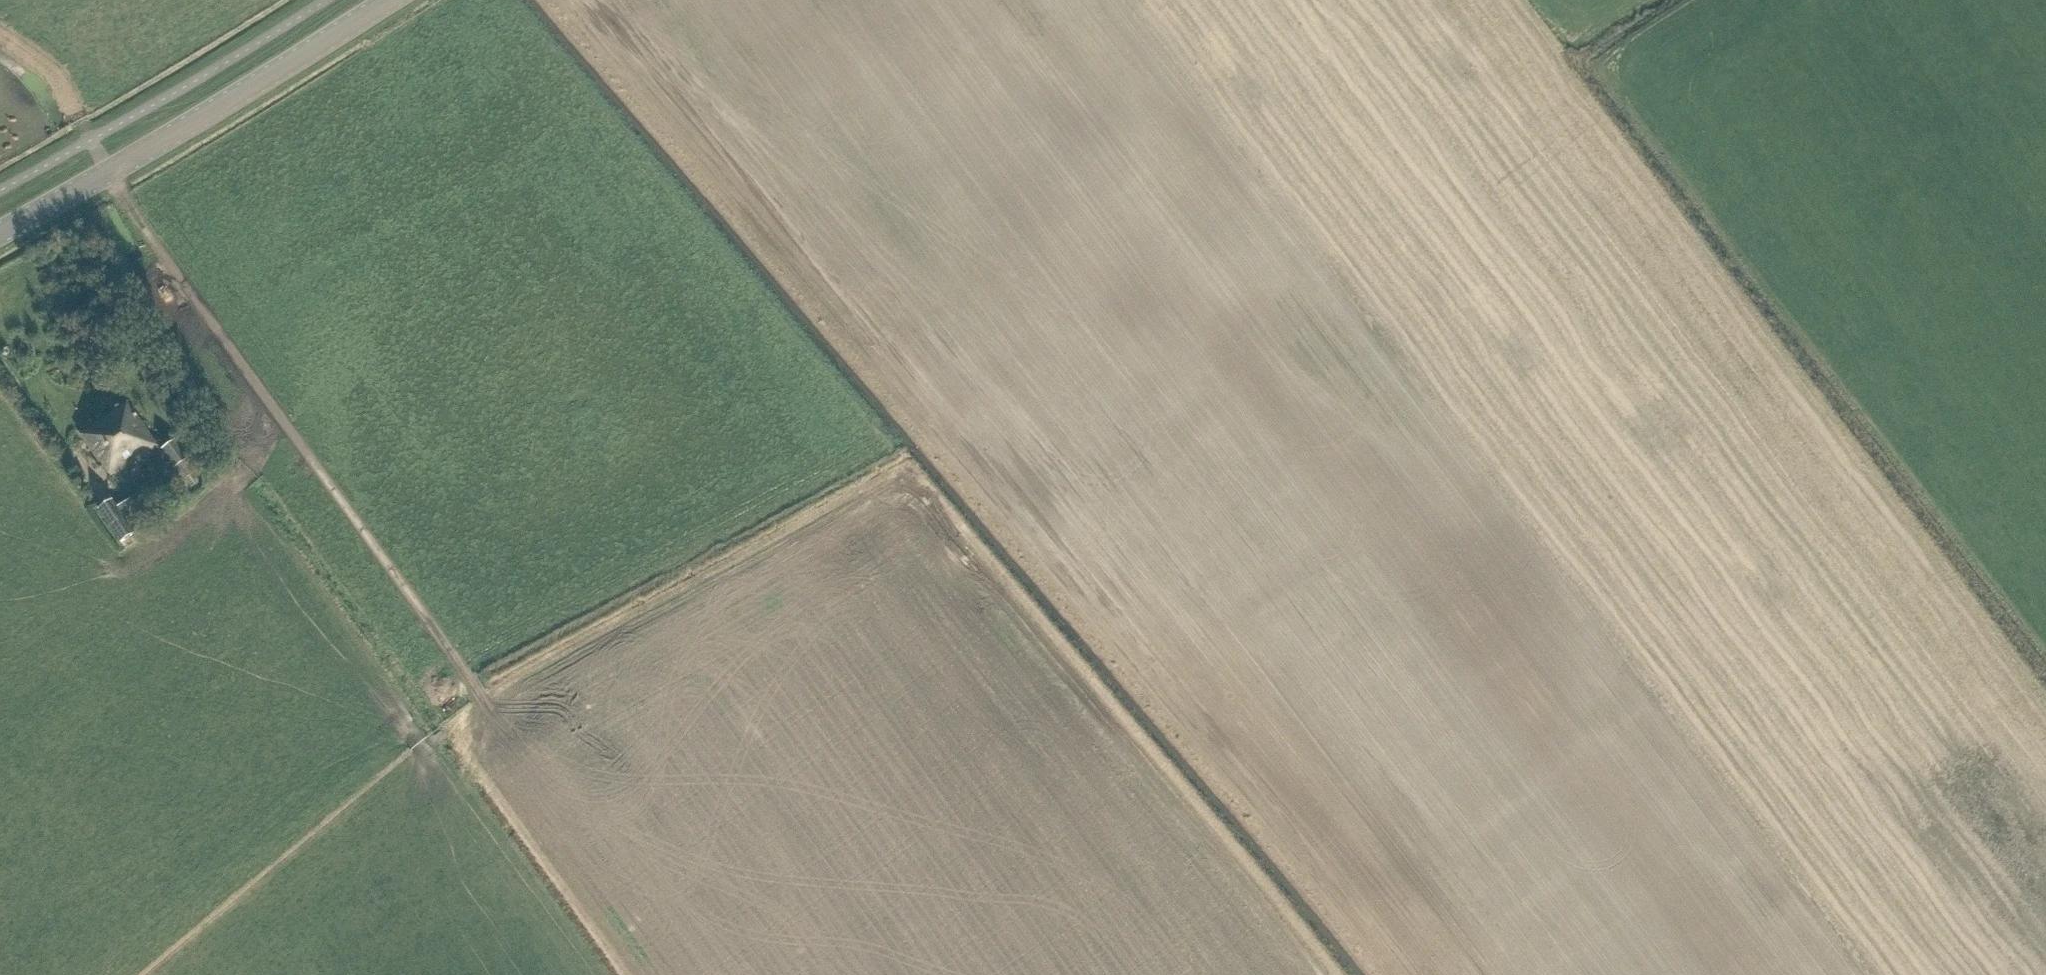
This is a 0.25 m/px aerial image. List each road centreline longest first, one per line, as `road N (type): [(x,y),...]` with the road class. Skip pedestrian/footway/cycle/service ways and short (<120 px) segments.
road 1 (tertiary): [(0,232),(175,135),(388,0)]

